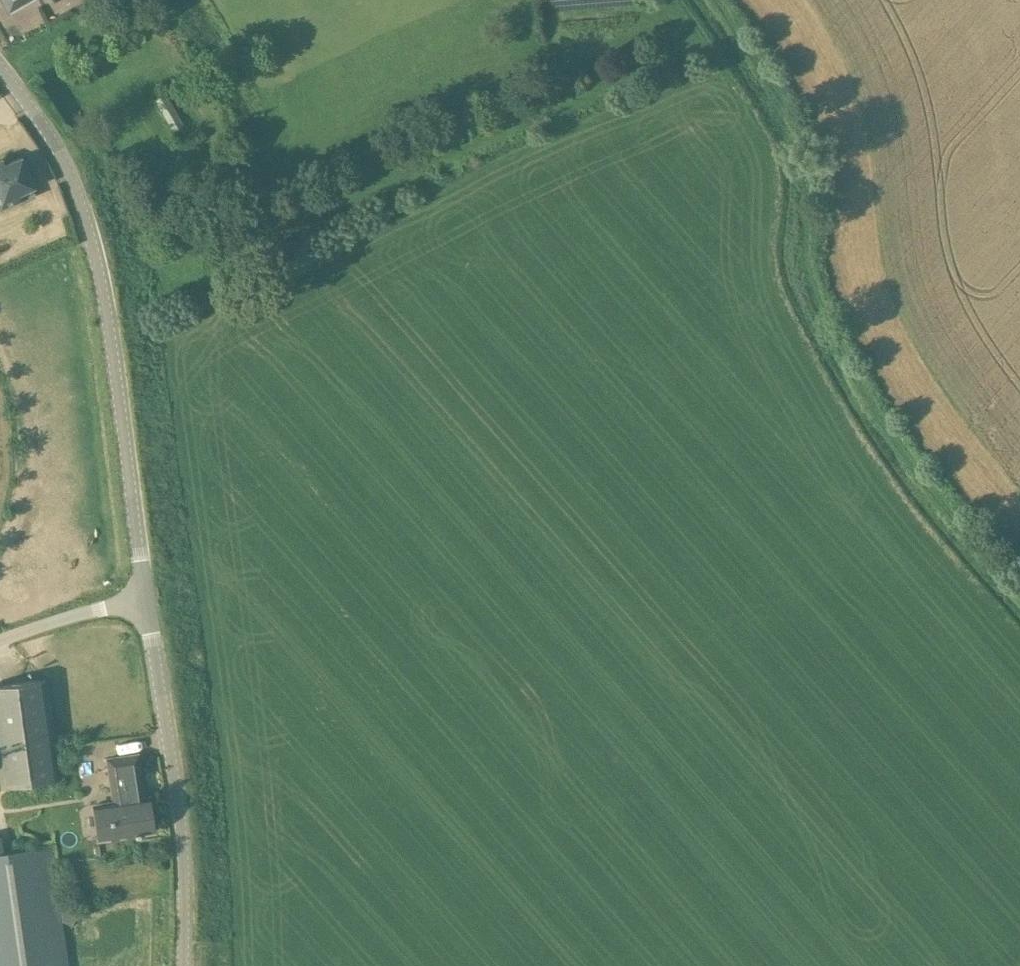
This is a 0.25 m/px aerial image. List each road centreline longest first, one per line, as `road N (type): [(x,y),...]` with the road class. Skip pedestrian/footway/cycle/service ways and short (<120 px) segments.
road 1 (unclassified): [(145,597),(88,232),(42,128),(0,73)]
road 2 (unclassified): [(182,965),(181,823),(145,597)]
road 3 (unclassified): [(0,646),(145,597)]

